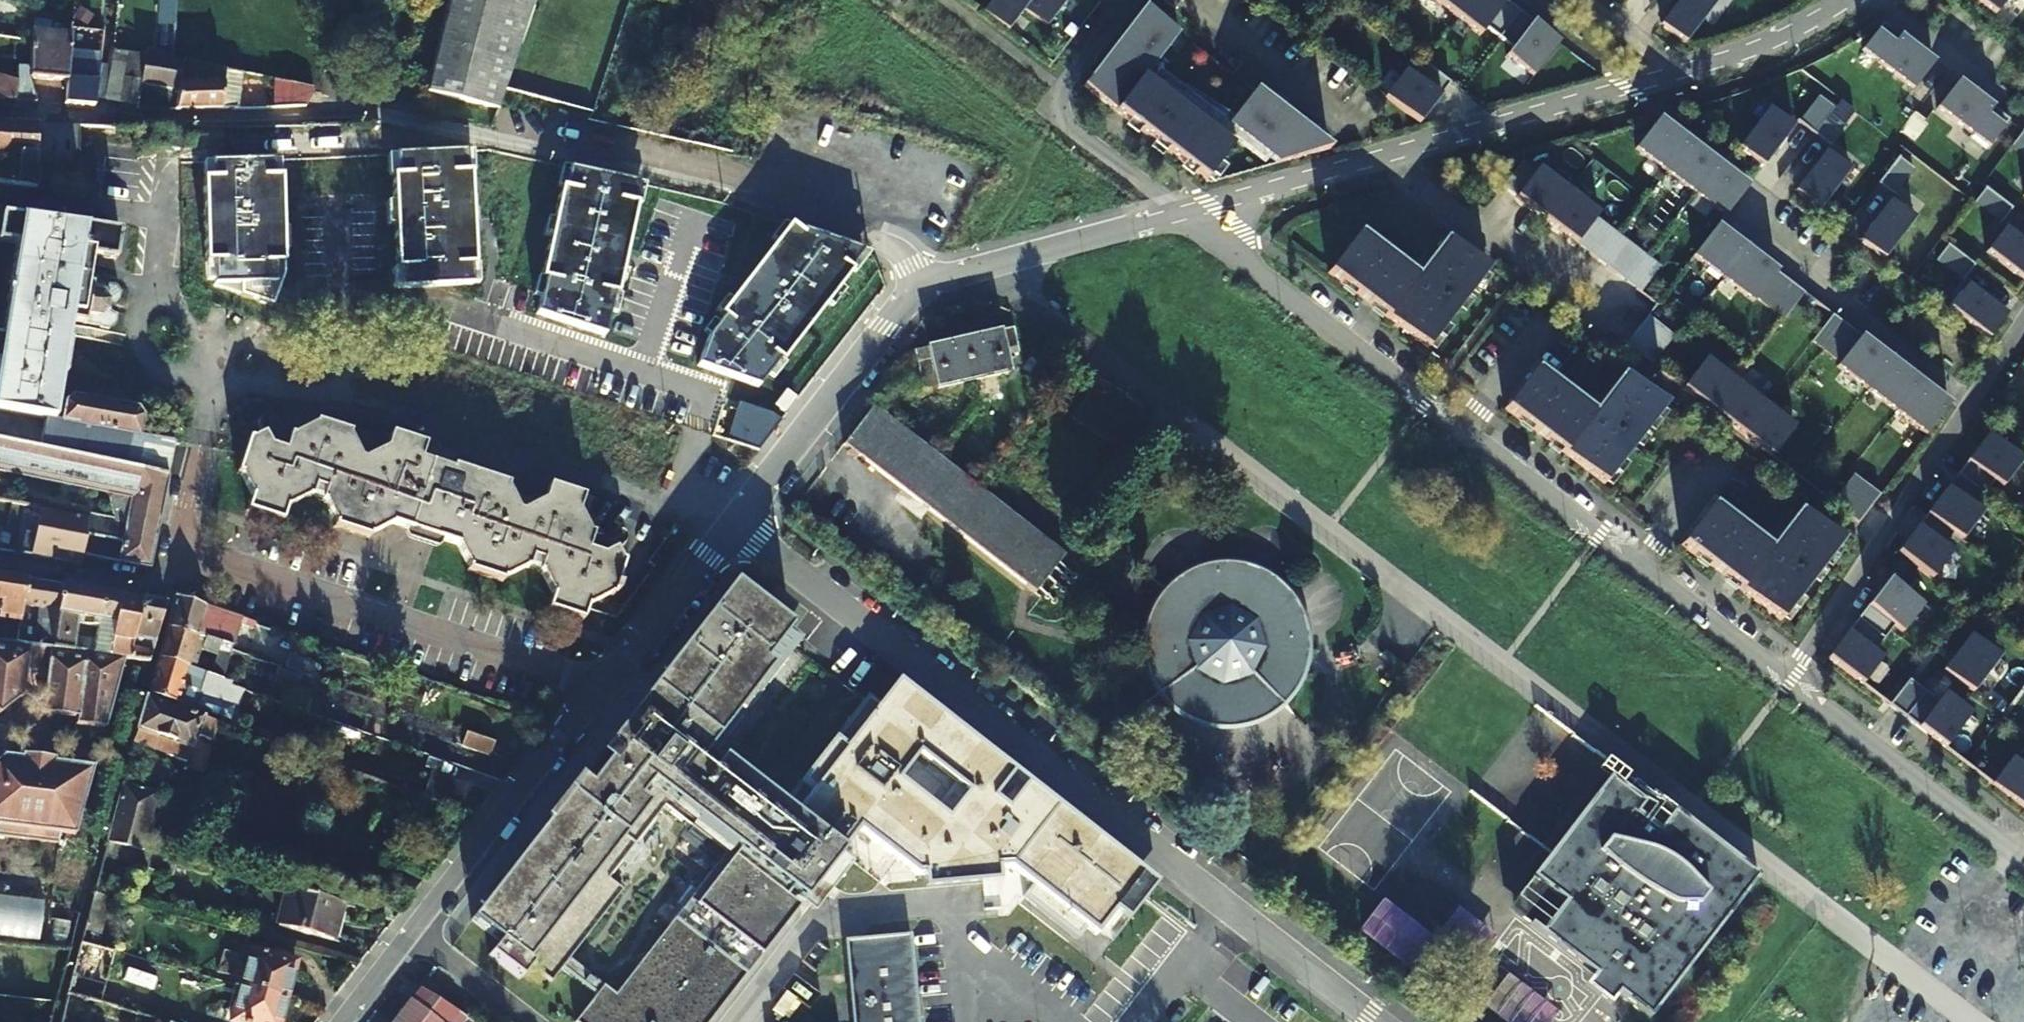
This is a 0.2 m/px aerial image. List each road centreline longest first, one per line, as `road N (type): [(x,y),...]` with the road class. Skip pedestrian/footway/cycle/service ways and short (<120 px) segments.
road 1 (residential): [(1975,1021),(981,267)]
road 2 (residential): [(921,289),(896,253),(863,234),(719,190),(390,117),(116,116),(0,106)]
road 3 (residential): [(729,526),(1377,1021)]
road 4 (residential): [(1786,682),(1182,212)]
road 5 (residential): [(1847,0),(1771,40),(1680,72),(1182,212)]
road 6 (residential): [(173,588),(183,551),(605,688)]
road 7 (residential): [(2023,322),(1786,682)]
road 8 (residential): [(343,1021),(605,688)]
road 9 (residential): [(729,526),(921,289)]
road 10 (residential): [(2016,857),(1786,682)]
road 11 (residential): [(1182,212),(981,267)]
road 12 (residential): [(605,688),(729,526)]
road 13 (residential): [(1182,212),(1067,125),(1062,90)]
road 14 (residential): [(0,560),(173,588)]
road 15 (residential): [(1873,0),(2002,108)]
road 16 (residential): [(1062,90),(945,0)]

